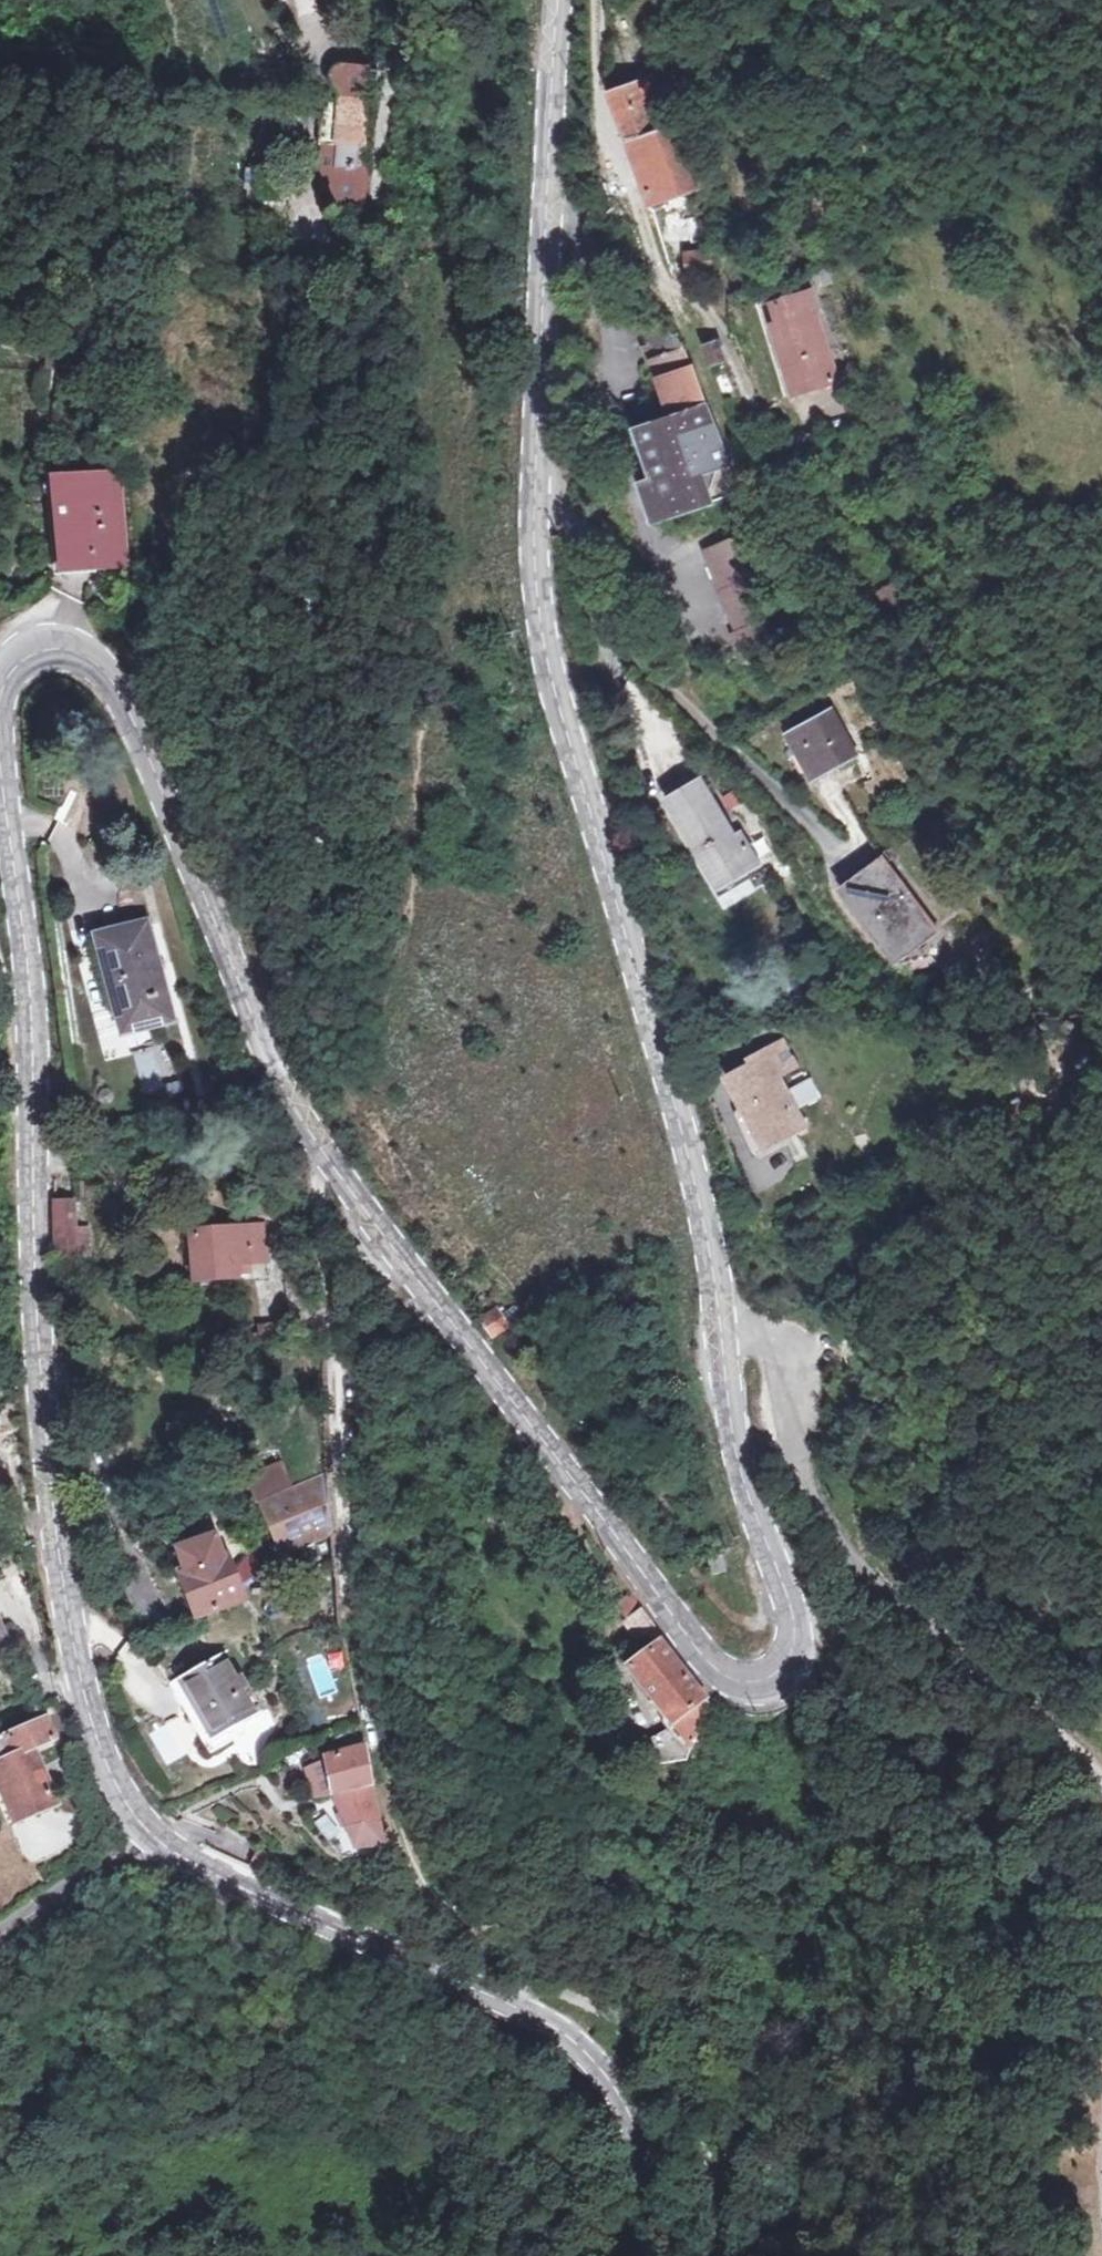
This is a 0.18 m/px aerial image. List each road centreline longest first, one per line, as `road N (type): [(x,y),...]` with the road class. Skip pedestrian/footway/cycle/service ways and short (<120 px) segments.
road 1 (tertiary): [(635,2255),(646,2213),(644,2170),(609,2079),(529,2014),(324,1926),(179,1844),(132,1804),(105,1743),(76,1635),(51,1484),(38,1322),(31,946),(0,744)]
road 2 (tertiary): [(0,733),(9,668),(35,649),(67,645),(91,653),(111,676),(305,1123),(701,1656),(756,1679),(781,1672),(798,1628),(733,1439),(720,1323)]
road 3 (tertiary): [(720,1323),(714,1270),(541,625),(537,538),(559,0)]
road 4 (track): [(404,0),(321,485),(323,857),(303,1053),(305,1123)]
road 5 (residential): [(720,1323),(784,1330),(800,1395),(802,1486),(832,1537),(955,1658),(1101,1780)]
road 6 (track): [(529,2014),(524,1996),(534,1985),(582,1997),(656,2033),(698,2091),(715,2143),(722,2255)]
road 7 (track): [(663,281),(717,322),(743,386)]

